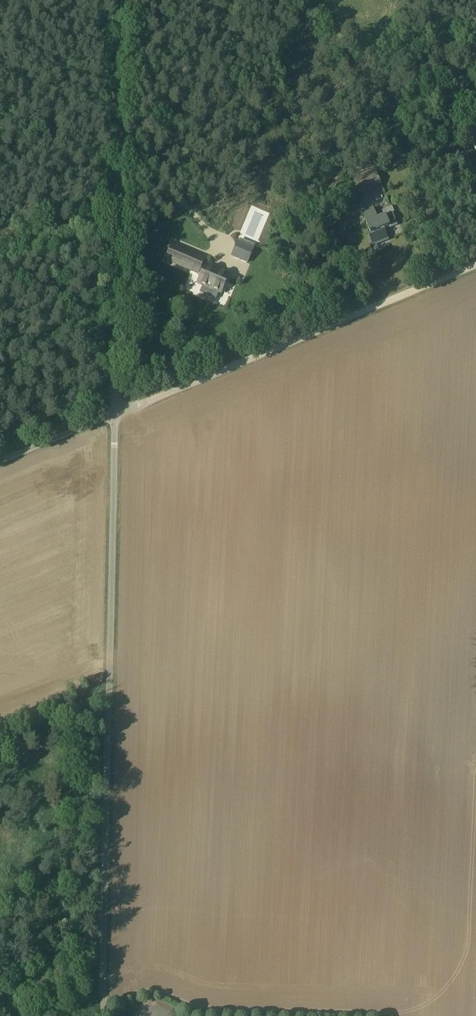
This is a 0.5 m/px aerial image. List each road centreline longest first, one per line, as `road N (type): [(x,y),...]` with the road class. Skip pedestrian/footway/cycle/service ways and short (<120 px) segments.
road 1 (unclassified): [(106,1015),(119,0)]
road 2 (track): [(0,461),(475,266)]

